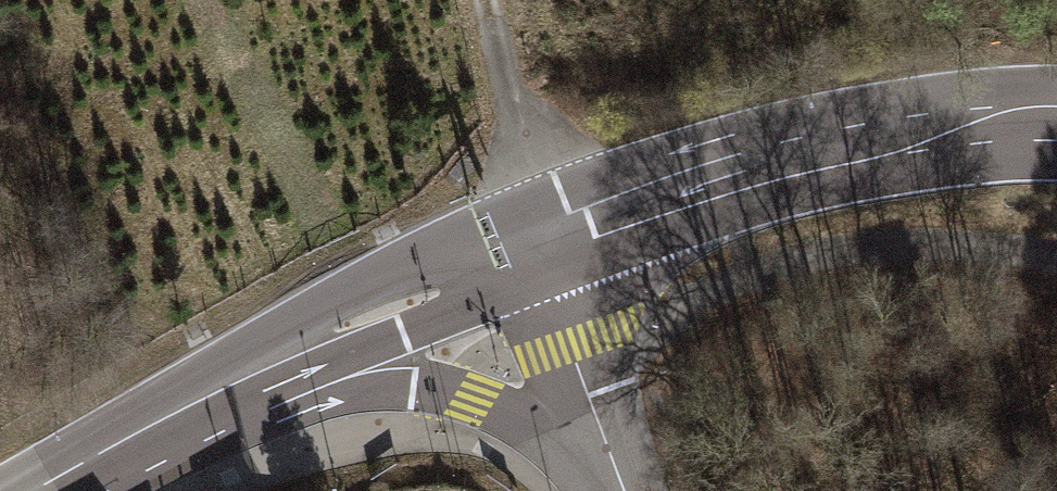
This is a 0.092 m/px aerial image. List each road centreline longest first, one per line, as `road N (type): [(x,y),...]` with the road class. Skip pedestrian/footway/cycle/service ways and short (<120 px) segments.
road 1 (secondary): [(1056,136),(936,137),(735,174),(536,243)]
road 2 (secondary): [(274,370),(468,398),(623,480)]
road 3 (secondary): [(536,243),(274,370)]
road 4 (secondary): [(274,370),(40,490)]
road 5 (residential): [(623,480),(536,243)]
road 6 (track): [(561,235),(486,0)]

